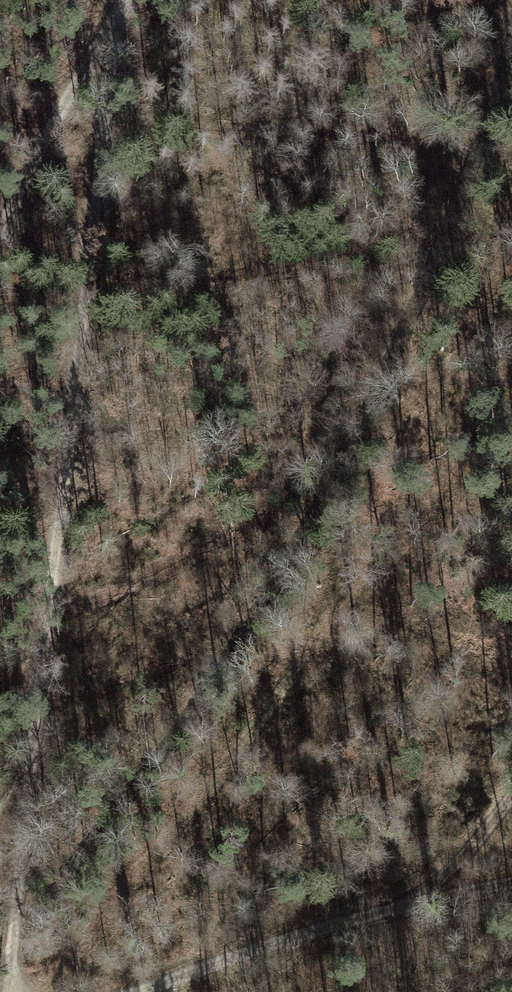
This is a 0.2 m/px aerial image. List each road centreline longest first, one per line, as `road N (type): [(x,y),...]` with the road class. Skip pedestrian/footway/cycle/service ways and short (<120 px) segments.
road 1 (track): [(11,991),(16,860),(96,385),(116,20)]
road 2 (track): [(138,991),(302,931),(511,884)]
road 3 (track): [(0,241),(126,0)]
road 4 (track): [(424,905),(511,785)]

